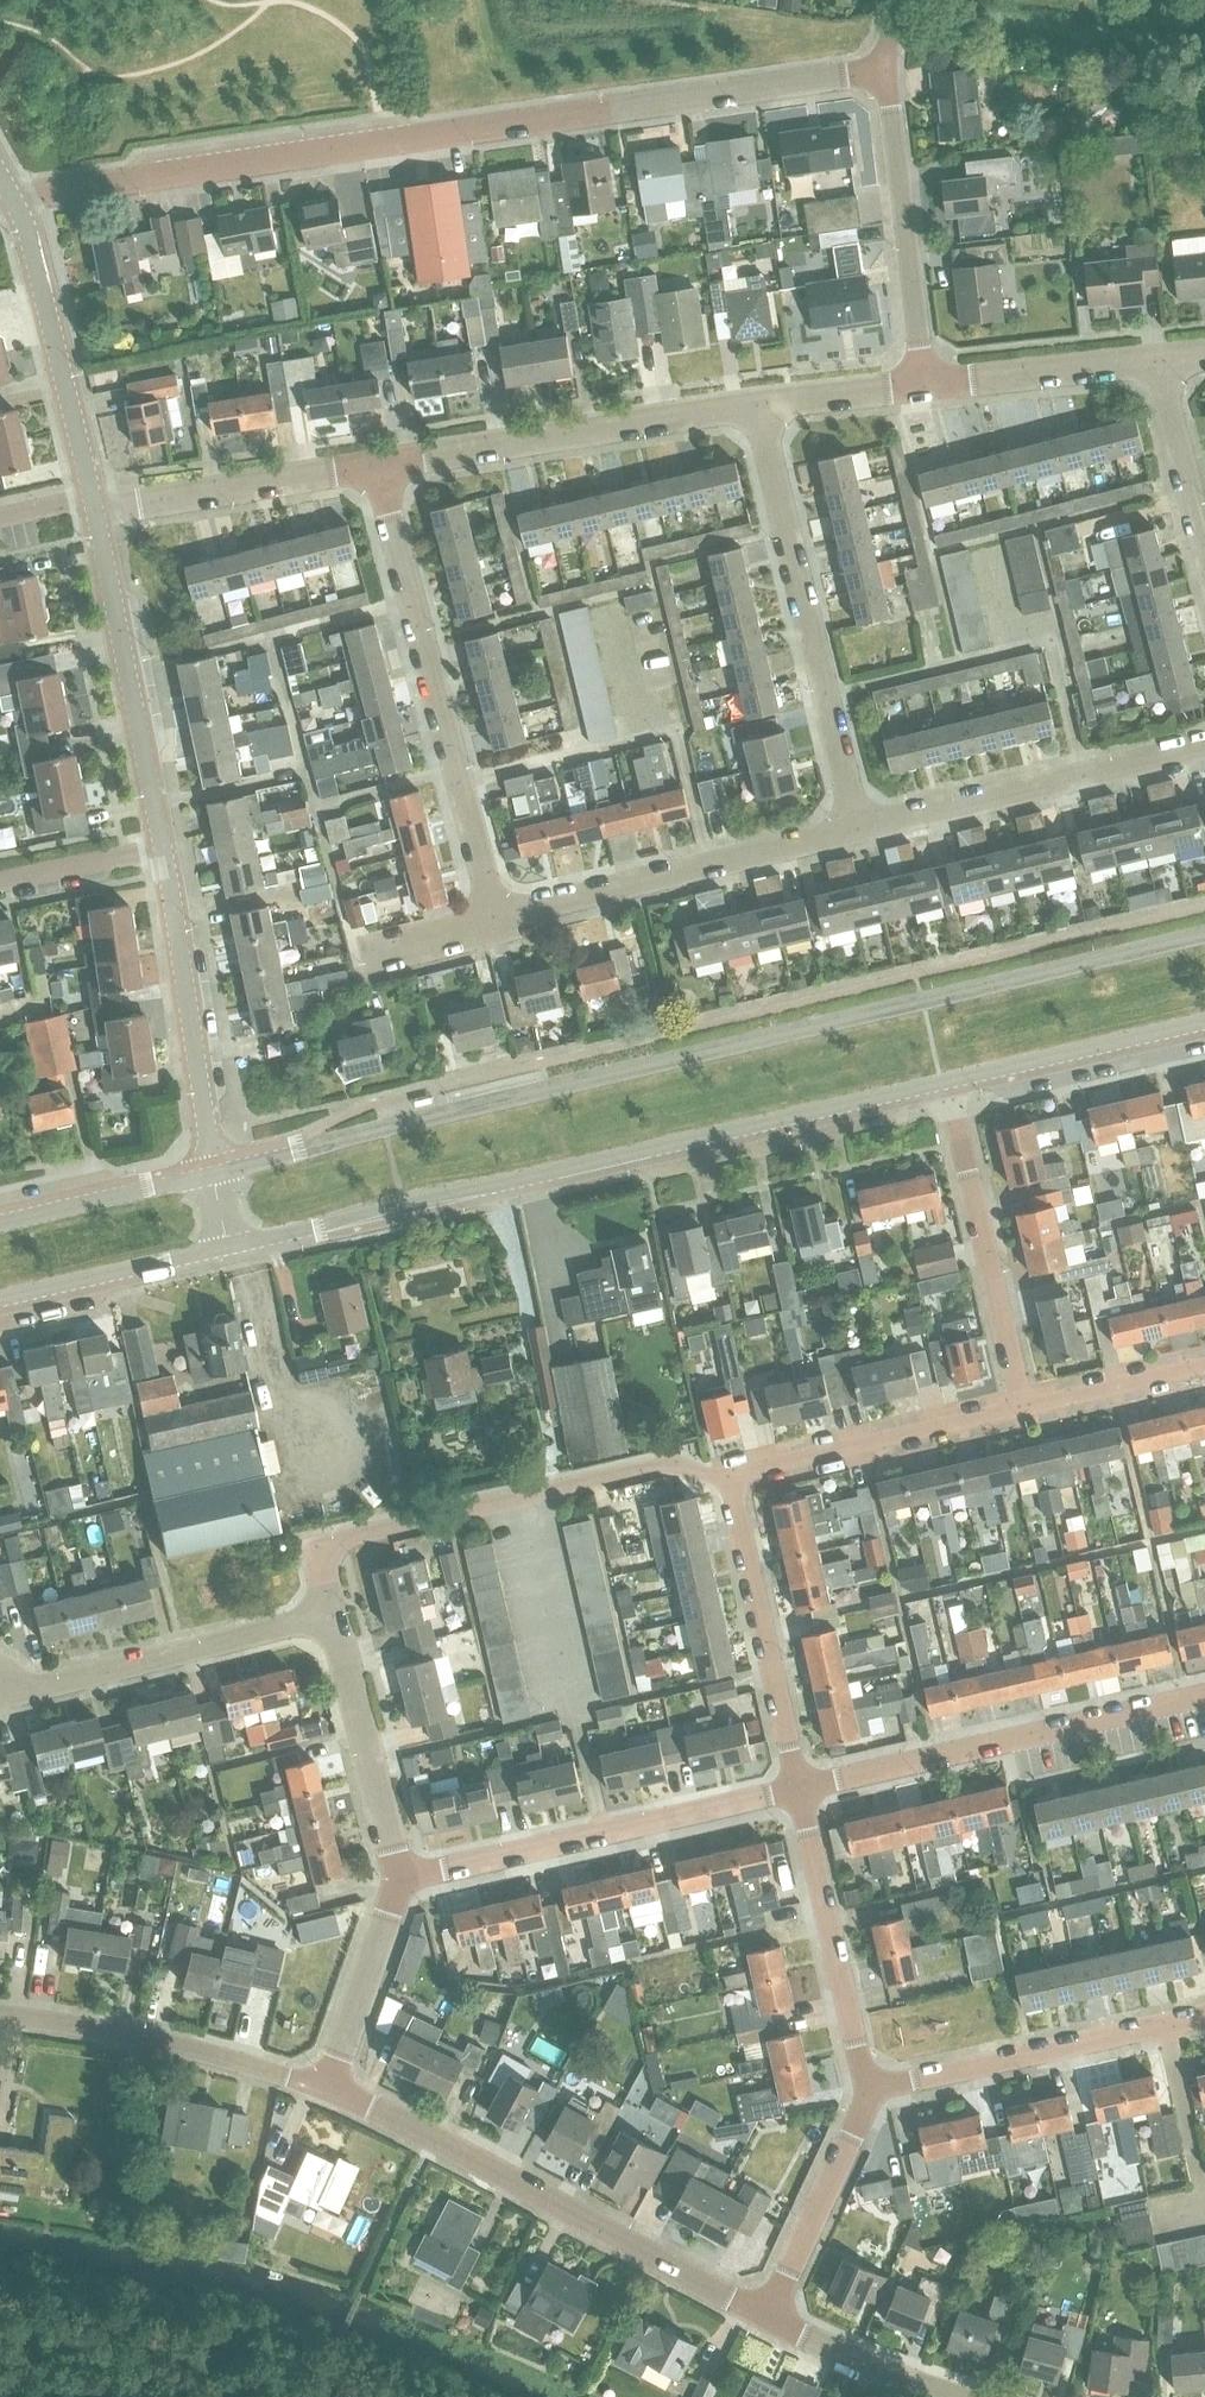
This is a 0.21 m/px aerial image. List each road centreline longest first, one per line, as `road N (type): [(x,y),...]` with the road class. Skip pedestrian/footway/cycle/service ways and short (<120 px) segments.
road 1 (tertiary): [(1204,934),(213,1173)]
road 2 (residential): [(11,201),(884,67)]
road 3 (tertiary): [(226,1253),(422,1201),(948,1088)]
road 4 (residential): [(727,1478),(673,1460),(319,1541),(336,1618)]
road 5 (residential): [(330,2088),(432,2135),(772,2319)]
road 6 (residential): [(498,925),(383,465)]
road 7 (residential): [(862,830),(756,406)]
road 8 (residential): [(802,1787),(1204,1697)]
road 9 (residential): [(401,1874),(802,1787)]
road 10 (residential): [(383,465),(756,406)]
road 11 (residential): [(498,925),(862,830)]
road 12 (unclassified): [(162,851),(91,498)]
road 13 (residential): [(862,830),(1204,748)]
road 14 (residential): [(336,1618),(41,1687),(0,1678)]
road 15 (residential): [(870,2083),(1204,2011)]
road 16 (residential): [(0,2013),(153,2040),(330,2088)]
road 17 (residential): [(948,1088),(1025,1405)]
road 18 (unclassified): [(213,1173),(162,851)]
road 19 (residential): [(802,1787),(727,1478)]
road 20 (residential): [(925,378),(884,67)]
road 21 (unclassified): [(91,498),(28,233),(11,201)]
road 22 (residential): [(1025,1405),(727,1478)]
road 23 (residential): [(870,2083),(802,1787)]
road 24 (residential): [(91,498),(383,465)]
road 25 (residential): [(401,1874),(336,1618)]
road 26 (tertiary): [(948,1088),(1204,1028)]
road 27 (residential): [(772,2319),(870,2083)]
road 28 (residential): [(925,378),(1157,359)]
road 29 (tertiary): [(0,1304),(226,1253)]
road 30 (residential): [(330,2088),(401,1874)]
road 31 (tertiary): [(213,1173),(0,1224)]
road 32 (residential): [(772,2319),(954,2396)]
road 33 (residential): [(1204,547),(1157,359)]
road 34 (residential): [(1204,1365),(1025,1405)]
road 35 (residential): [(756,406),(925,378)]
road 36 (residential): [(0,883),(162,851)]
road 37 (residential): [(380,953),(498,925)]

